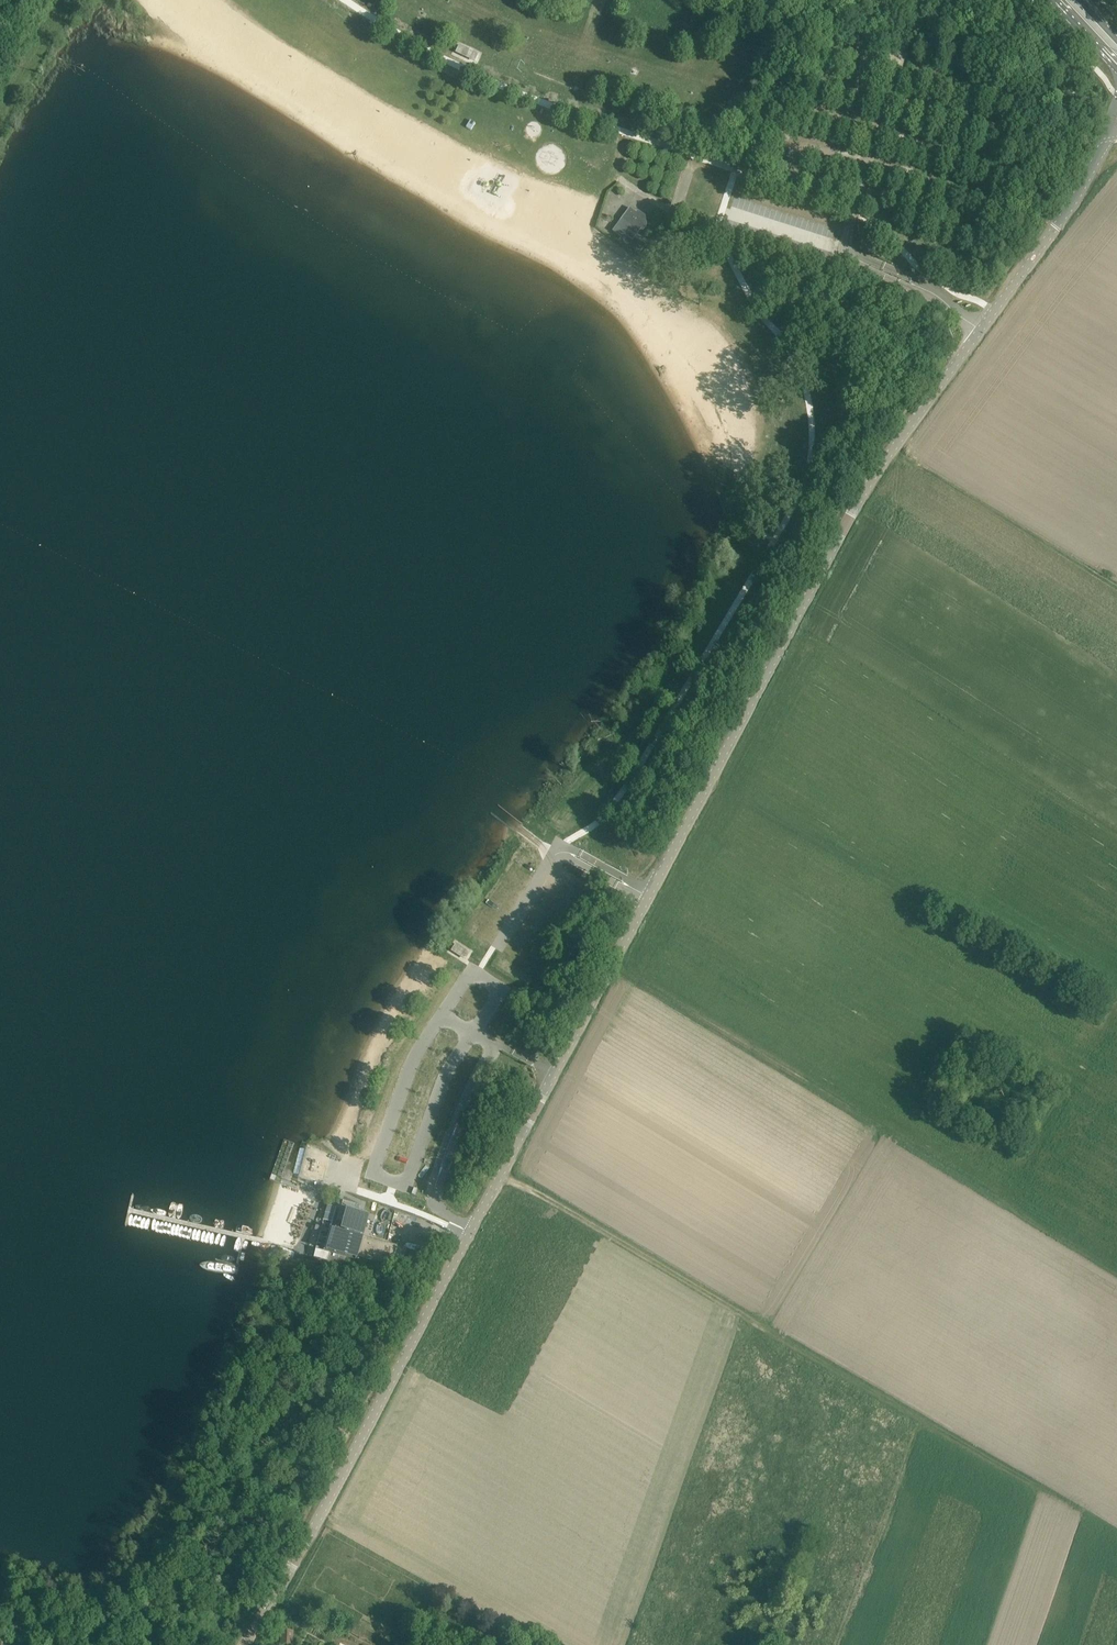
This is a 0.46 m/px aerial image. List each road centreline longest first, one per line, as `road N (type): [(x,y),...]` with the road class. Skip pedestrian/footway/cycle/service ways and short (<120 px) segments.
road 1 (tertiary): [(246,1644),(841,530),(990,308),(1070,211),(1108,141)]
road 2 (track): [(1116,1536),(501,1176)]

